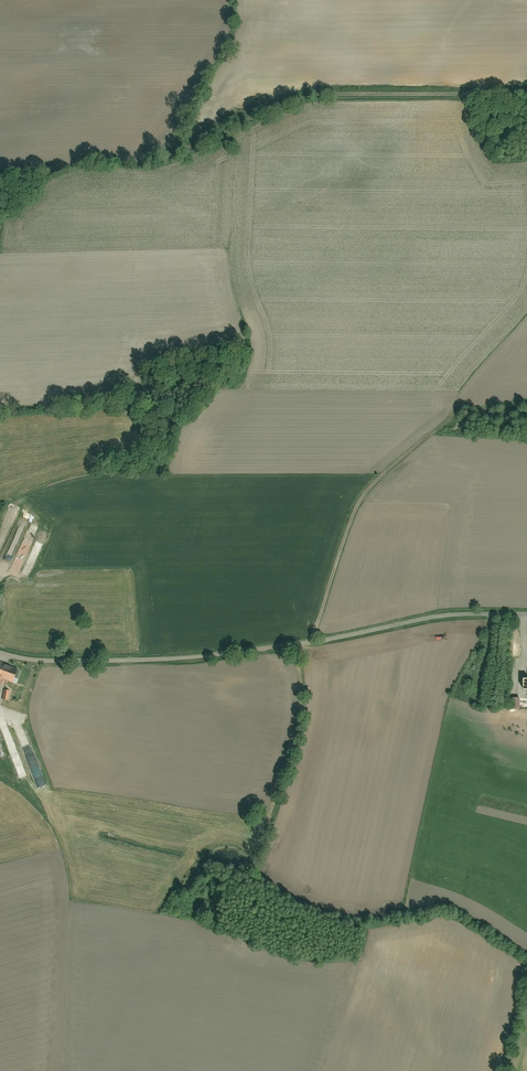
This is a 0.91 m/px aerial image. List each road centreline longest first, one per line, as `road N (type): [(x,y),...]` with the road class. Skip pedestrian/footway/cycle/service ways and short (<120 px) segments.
road 1 (unclassified): [(0,654),(191,658),(434,616),(526,613)]

